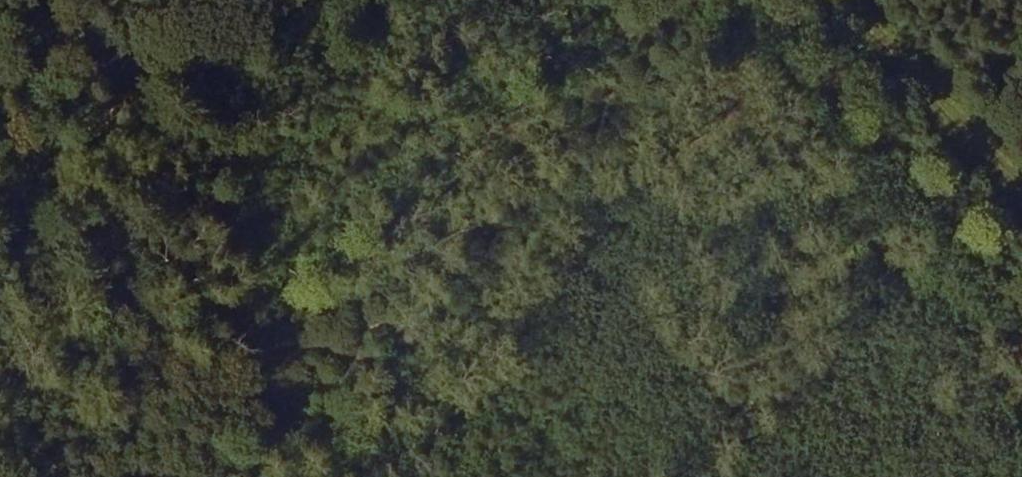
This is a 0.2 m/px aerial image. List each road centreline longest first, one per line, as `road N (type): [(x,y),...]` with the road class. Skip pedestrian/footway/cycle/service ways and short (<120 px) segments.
road 1 (track): [(294,0),(0,195)]
road 2 (track): [(844,0),(1021,196)]

